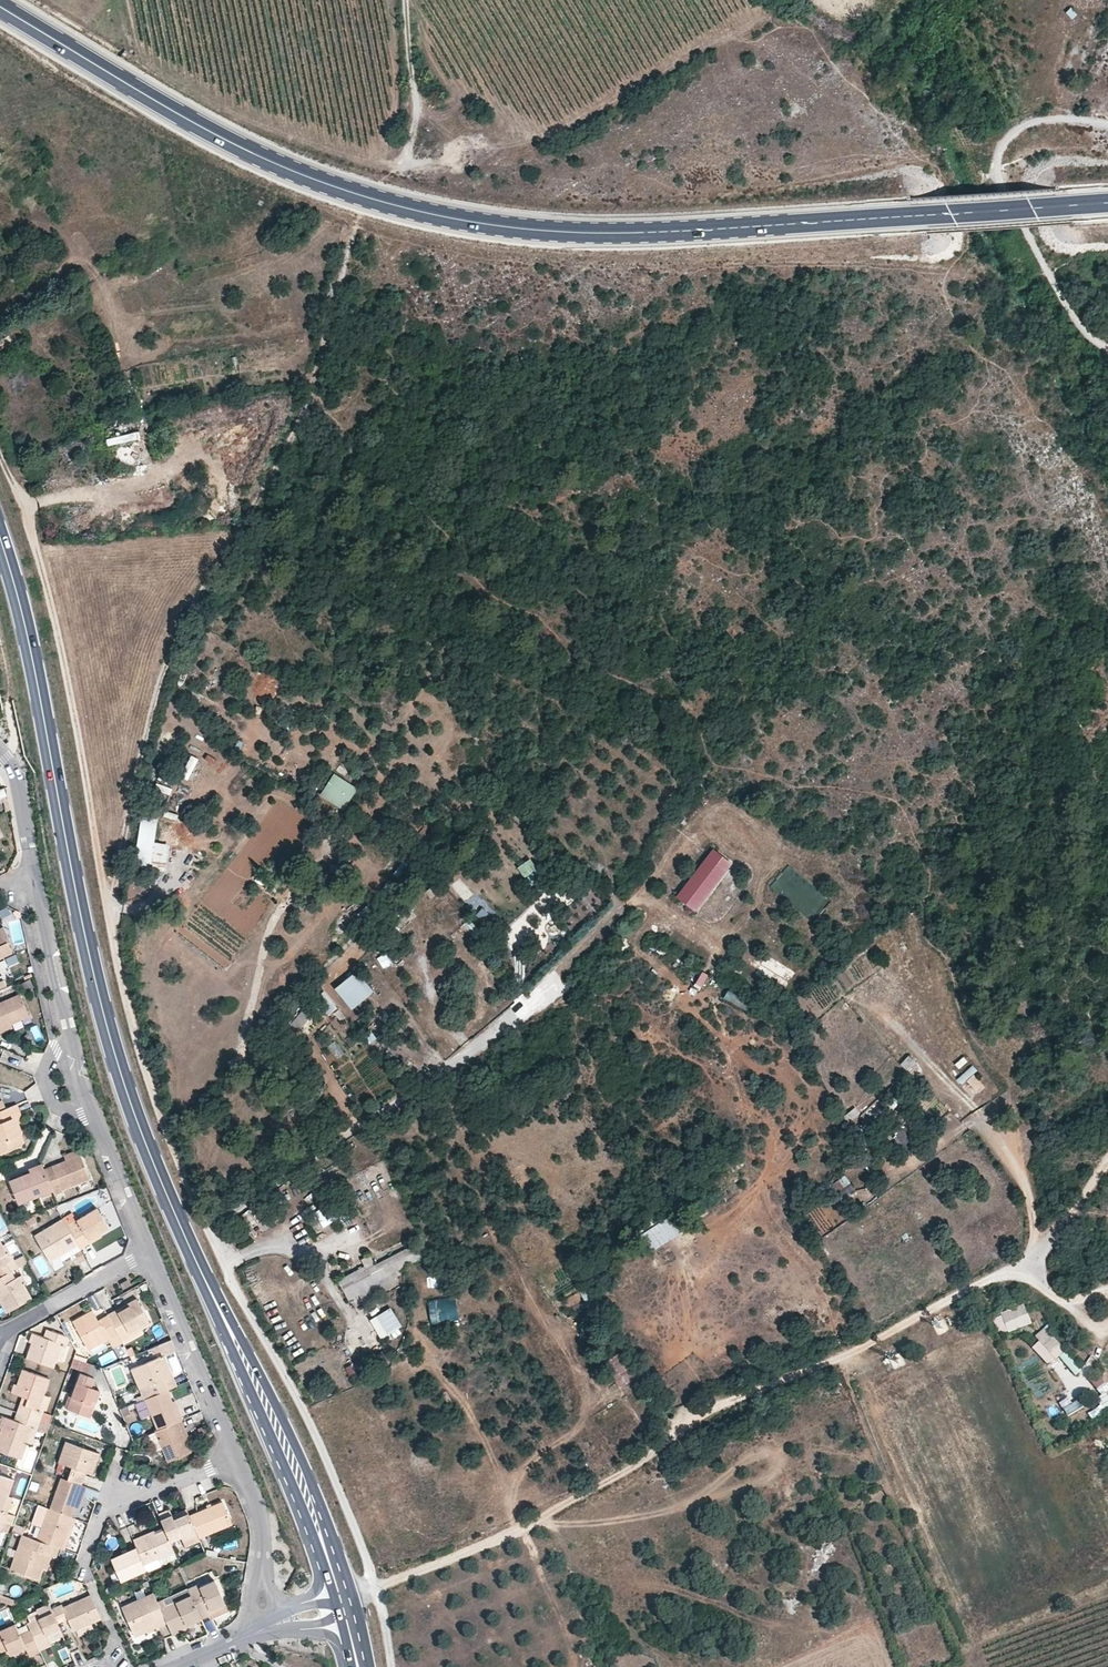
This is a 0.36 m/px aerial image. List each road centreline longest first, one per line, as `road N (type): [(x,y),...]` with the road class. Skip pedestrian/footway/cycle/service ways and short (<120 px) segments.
road 1 (primary): [(917,214),(555,232),(402,208),(296,172),(175,112),(0,7)]
road 2 (primary): [(0,539),(113,1048),(228,1326)]
road 3 (track): [(374,1589),(314,1430),(236,1289),(164,1123),(108,900)]
road 4 (track): [(374,1589),(546,1516),(711,1412),(1023,1269)]
road 5 (track): [(108,900),(168,655),(316,387),(352,241)]
road 6 (track): [(108,900),(52,606),(30,525),(0,462)]
road 7 (track): [(209,1227),(394,1105),(557,981)]
road 8 (residential): [(32,876),(69,1037),(151,1250)]
road 9 (primary): [(351,1598),(322,1507),(241,1337),(228,1326)]
road 10 (primary): [(228,1326),(332,1607)]
road 11 (residential): [(151,1250),(237,1459)]
road 12 (residential): [(237,1459),(158,1487),(112,1491),(82,1570)]
road 13 (primary): [(917,214),(1107,201)]
road 14 (residential): [(237,1459),(262,1525),(259,1629)]
road 15 (residential): [(0,1337),(151,1250)]
road 16 (track): [(401,163),(418,122),(407,0)]
road 17 (track): [(1023,1269),(1107,1161)]
road 18 (residential): [(0,750),(16,774),(32,876)]

